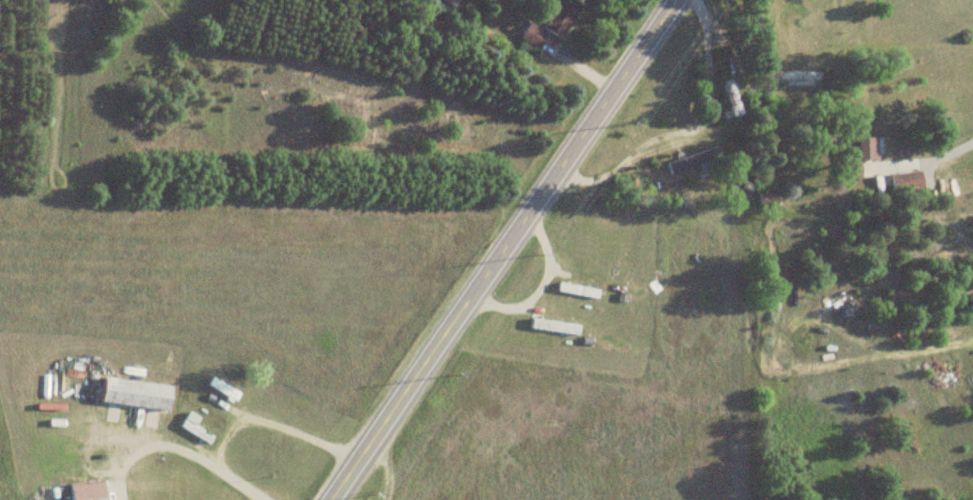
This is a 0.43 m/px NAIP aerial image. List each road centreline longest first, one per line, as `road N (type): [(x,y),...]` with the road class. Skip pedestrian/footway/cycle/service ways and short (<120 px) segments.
road 1 (tertiary): [(335,499),(676,0)]

